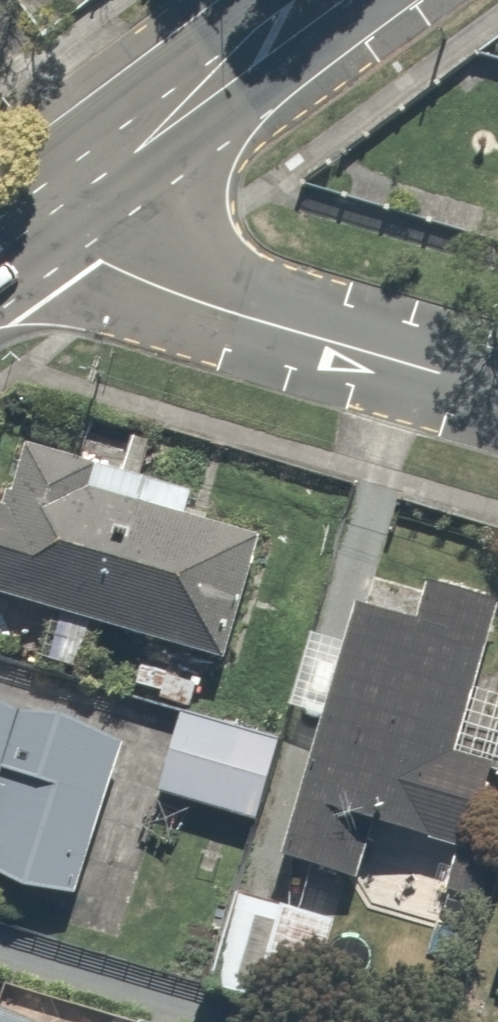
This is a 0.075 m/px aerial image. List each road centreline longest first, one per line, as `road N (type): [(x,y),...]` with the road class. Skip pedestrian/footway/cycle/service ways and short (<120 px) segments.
road 1 (unclassified): [(497,392),(138,281),(103,259),(47,200)]
road 2 (tertiary): [(319,0),(47,200)]

